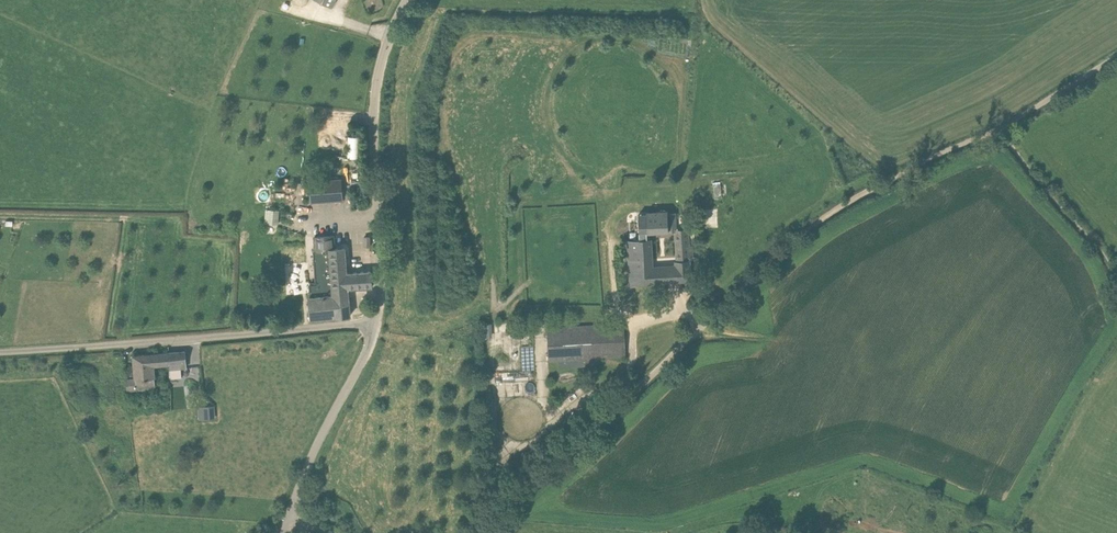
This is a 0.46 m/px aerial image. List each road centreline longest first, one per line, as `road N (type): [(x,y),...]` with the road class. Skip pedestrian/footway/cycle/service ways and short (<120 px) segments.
road 1 (unclassified): [(475,532),(810,227),(1116,56)]
road 2 (unclassified): [(375,322),(0,352)]
road 3 (unclassified): [(375,322),(374,102),(406,0)]
road 4 (unclassified): [(288,517),(375,322)]
road 5 (track): [(999,128),(1113,273)]

